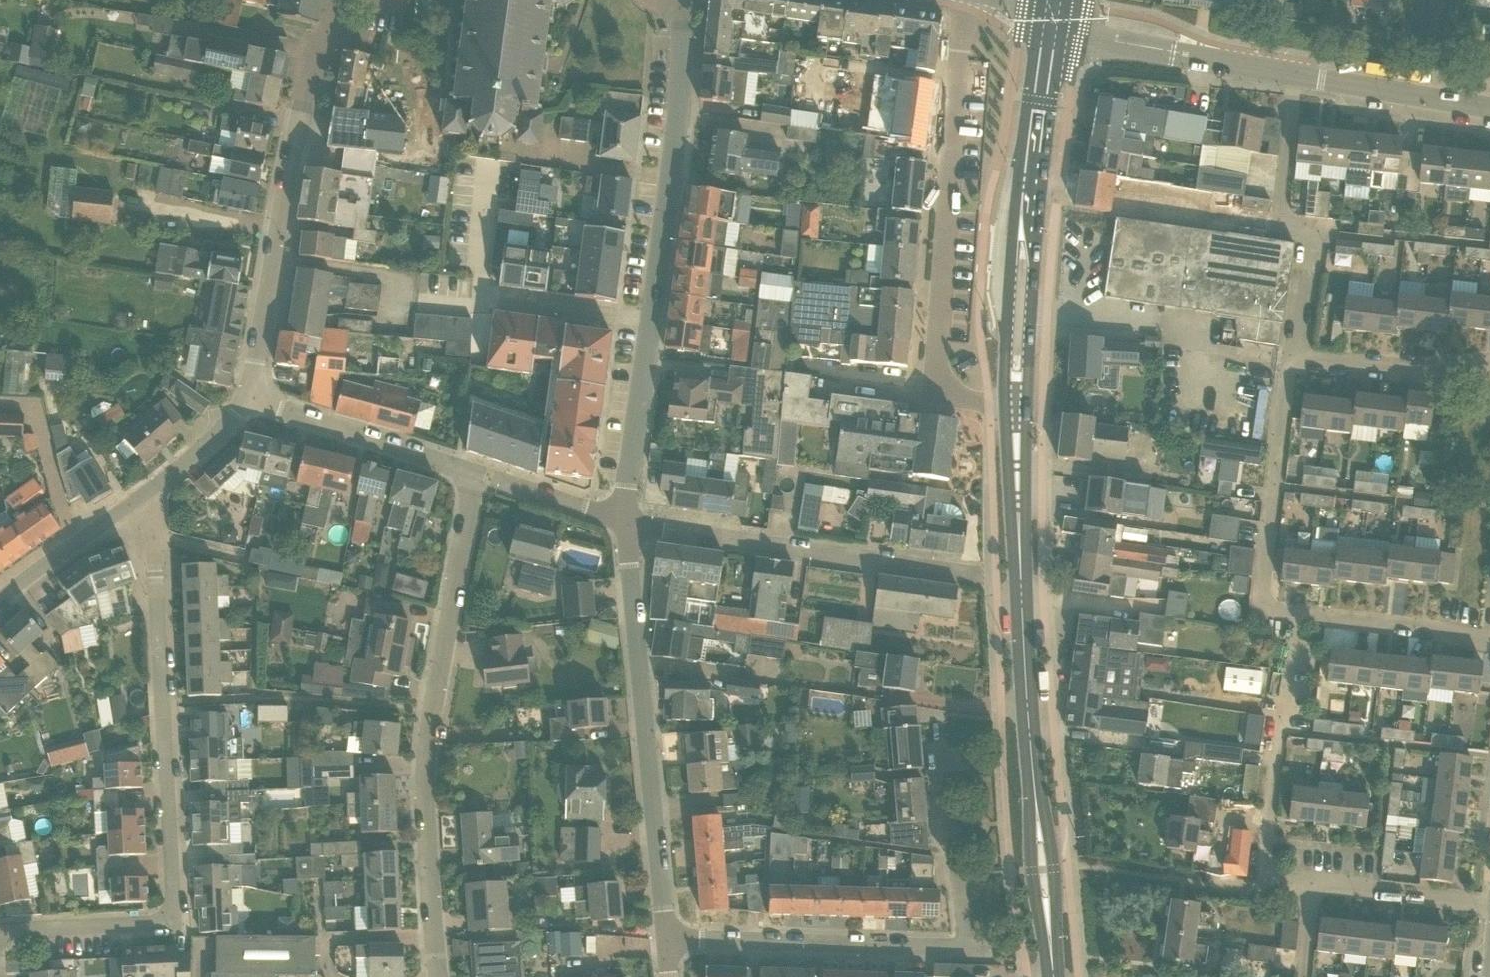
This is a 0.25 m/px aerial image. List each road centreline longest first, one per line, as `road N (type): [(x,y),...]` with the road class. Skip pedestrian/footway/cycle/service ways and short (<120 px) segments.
road 1 (primary): [(1054,976),(1020,574),(1016,403),(1031,173),(1053,17)]
road 2 (residential): [(0,940),(22,931),(175,922),(155,488)]
road 3 (residential): [(624,523),(679,113),(685,0)]
road 4 (residential): [(439,976),(426,845),(427,736),(476,475)]
road 5 (residential): [(1489,904),(1266,877),(1291,615)]
road 6 (residential): [(1291,615),(1262,611),(1291,356),(1389,369),(1489,359)]
road 7 (residential): [(667,940),(624,523)]
road 8 (residential): [(248,399),(303,111),(343,0)]
road 9 (residential): [(997,575),(624,523)]
road 10 (residential): [(667,940),(973,949)]
road 11 (residential): [(1489,107),(1240,65)]
road 12 (residential): [(476,475),(248,399)]
road 13 (residential): [(1489,643),(1291,615)]
road 14 (unclassified): [(1240,65),(1080,34),(1053,17)]
road 15 (residential): [(0,603),(155,488)]
road 16 (residential): [(624,523),(476,475)]
road 17 (residential): [(155,488),(248,399)]

